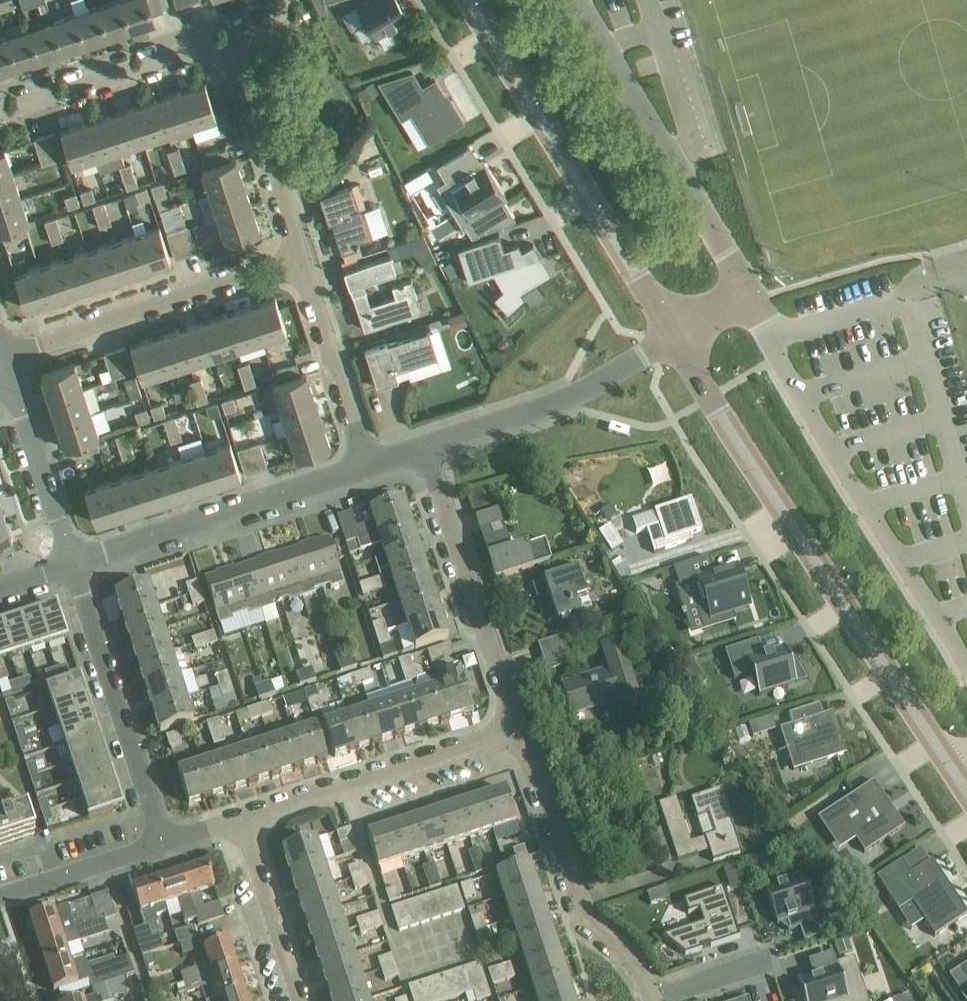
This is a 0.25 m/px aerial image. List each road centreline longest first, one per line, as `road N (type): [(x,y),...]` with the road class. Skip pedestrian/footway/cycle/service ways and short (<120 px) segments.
road 1 (tertiary): [(966,791),(674,337)]
road 2 (unclassified): [(674,337),(749,291),(572,0)]
road 3 (tertiary): [(674,337),(468,0)]
road 4 (residential): [(2,360),(301,262)]
road 5 (residential): [(71,564),(367,466)]
road 6 (residential): [(518,727),(581,916),(639,969),(654,999)]
road 7 (residential): [(425,446),(518,727)]
road 8 (residential): [(164,843),(71,564)]
road 9 (residential): [(518,727),(243,818)]
road 10 (residential): [(425,446),(554,405),(674,337)]
road 11 (residential): [(0,115),(200,47),(222,47)]
road 12 (residential): [(301,262),(242,69),(222,47)]
road 13 (residential): [(367,466),(301,262)]
road 14 (residential): [(243,818),(302,1000)]
road 15 (residential): [(71,564),(12,389)]
road 16 (residential): [(164,843),(0,897)]

